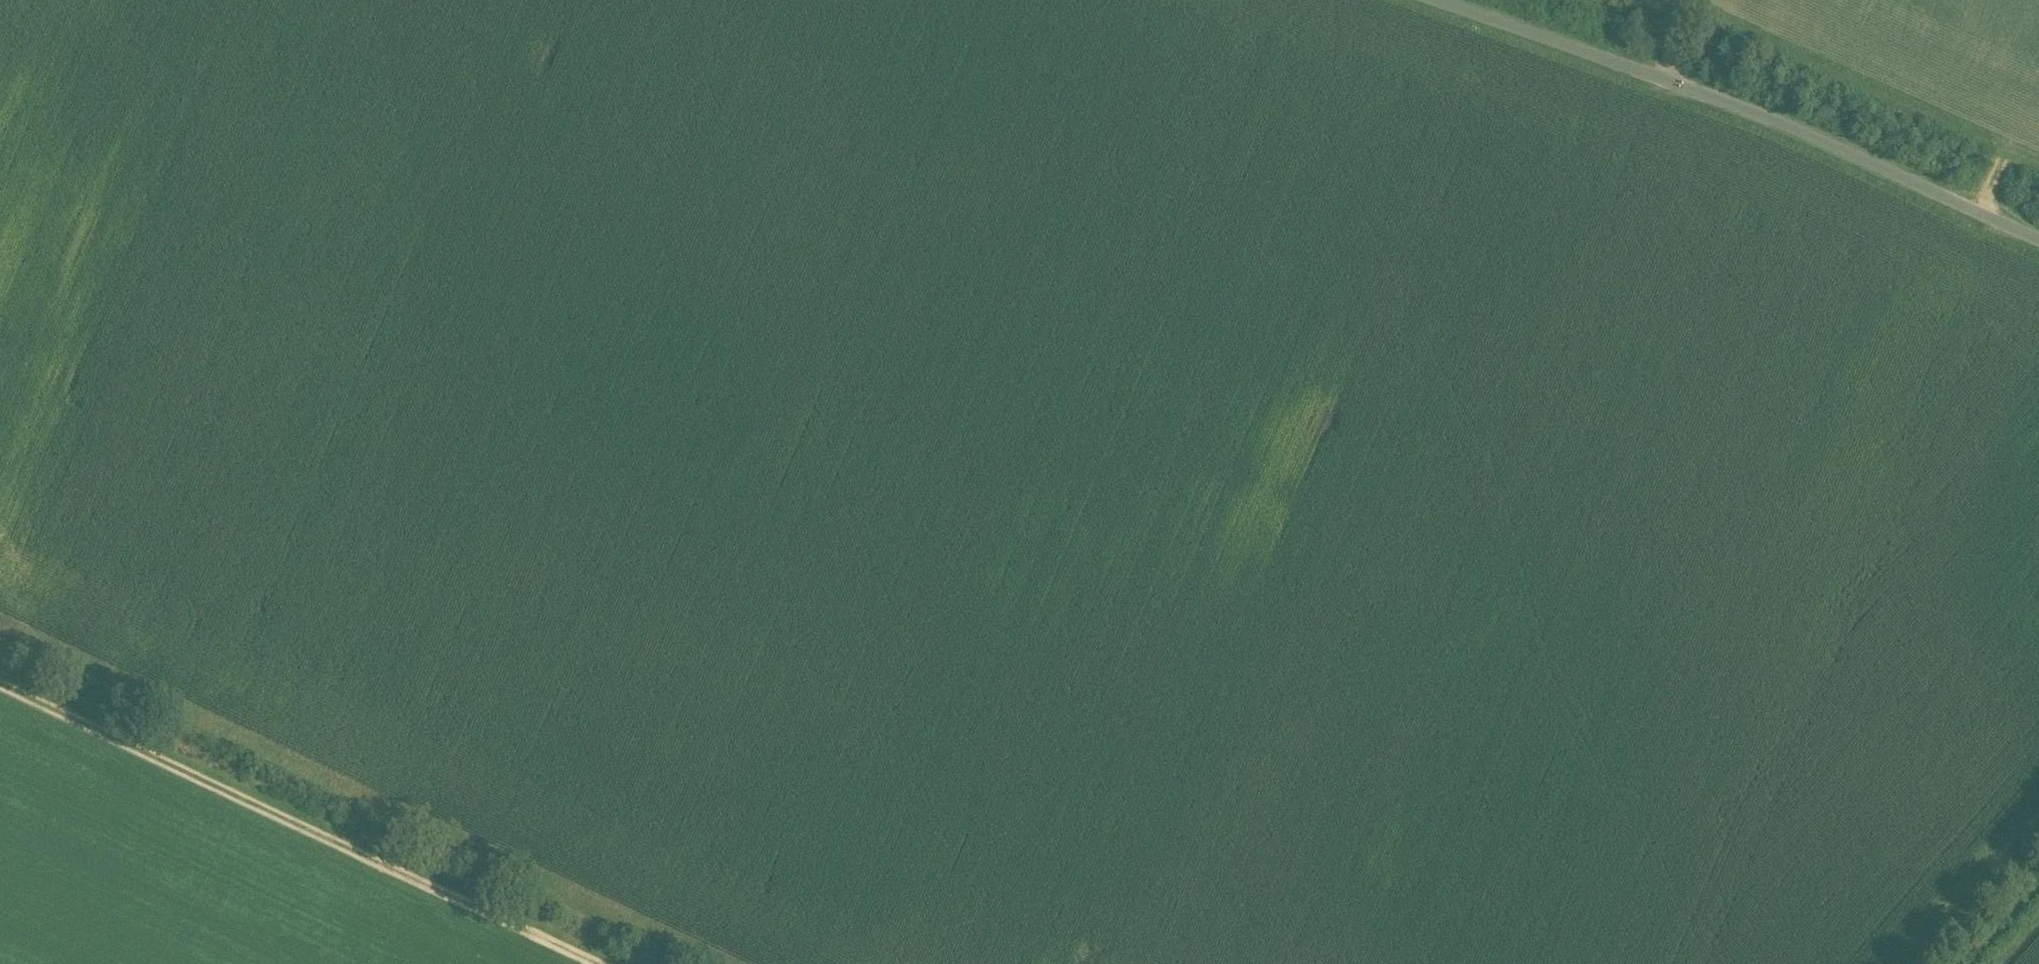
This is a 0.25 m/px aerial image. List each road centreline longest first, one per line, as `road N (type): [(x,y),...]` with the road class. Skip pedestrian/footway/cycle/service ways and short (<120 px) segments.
road 1 (track): [(594,963),(0,687)]
road 2 (unclassified): [(1457,0),(1750,103),(2038,231)]

